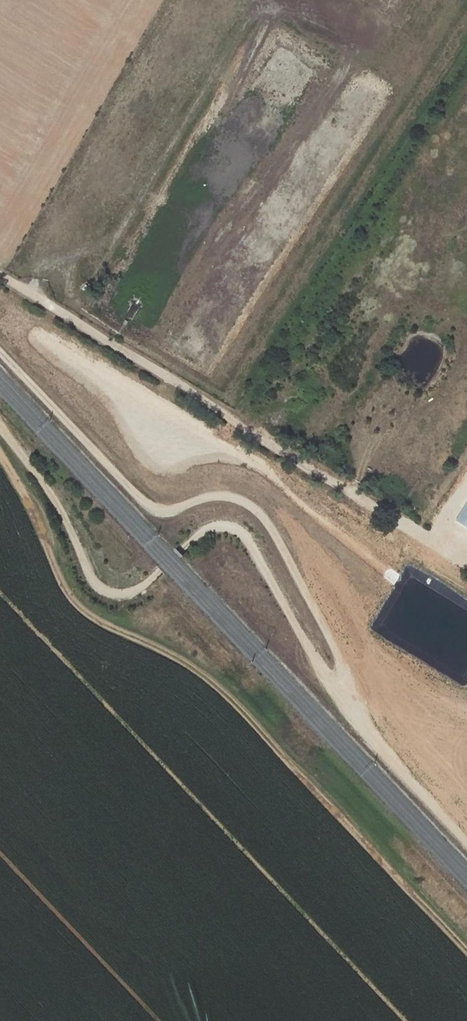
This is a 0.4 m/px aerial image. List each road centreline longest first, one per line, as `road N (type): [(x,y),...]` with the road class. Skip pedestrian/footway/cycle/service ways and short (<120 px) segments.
road 1 (track): [(466,955),(209,689),(87,614),(0,460)]
road 2 (track): [(0,355),(144,504),(163,511),(215,495),(254,509),(352,692),(391,721),(380,753)]
road 3 (track): [(380,753),(239,534),(209,530),(139,592),(108,593),(43,481),(0,434)]
road 4 (track): [(466,566),(0,276)]
road 5 (track): [(466,844),(380,753)]

